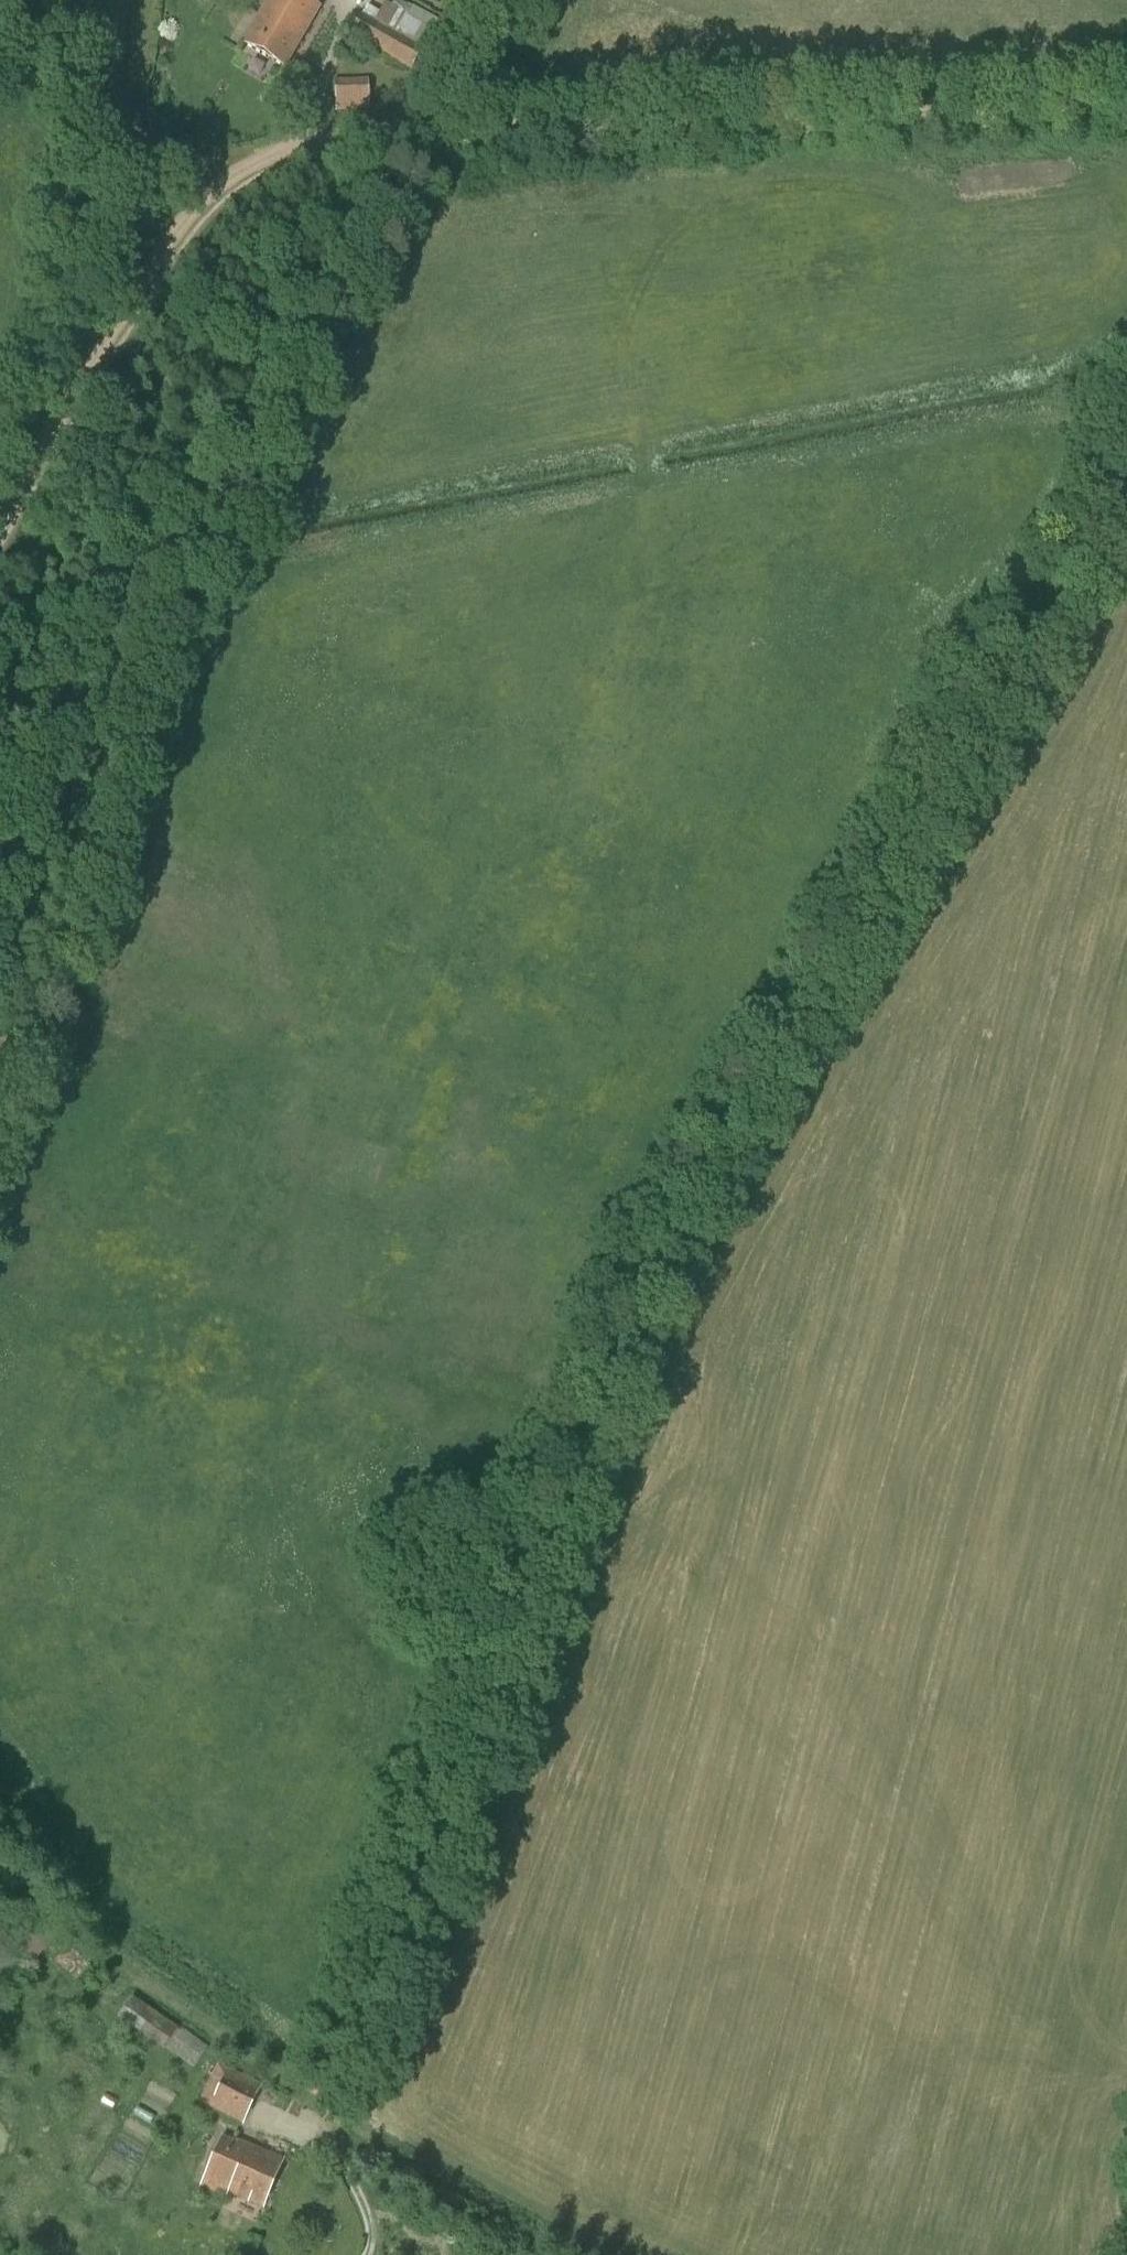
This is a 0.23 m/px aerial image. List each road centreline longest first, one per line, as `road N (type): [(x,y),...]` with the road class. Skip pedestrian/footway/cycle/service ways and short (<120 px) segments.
road 1 (track): [(1126,122),(385,134),(254,156),(196,206),(0,532)]

